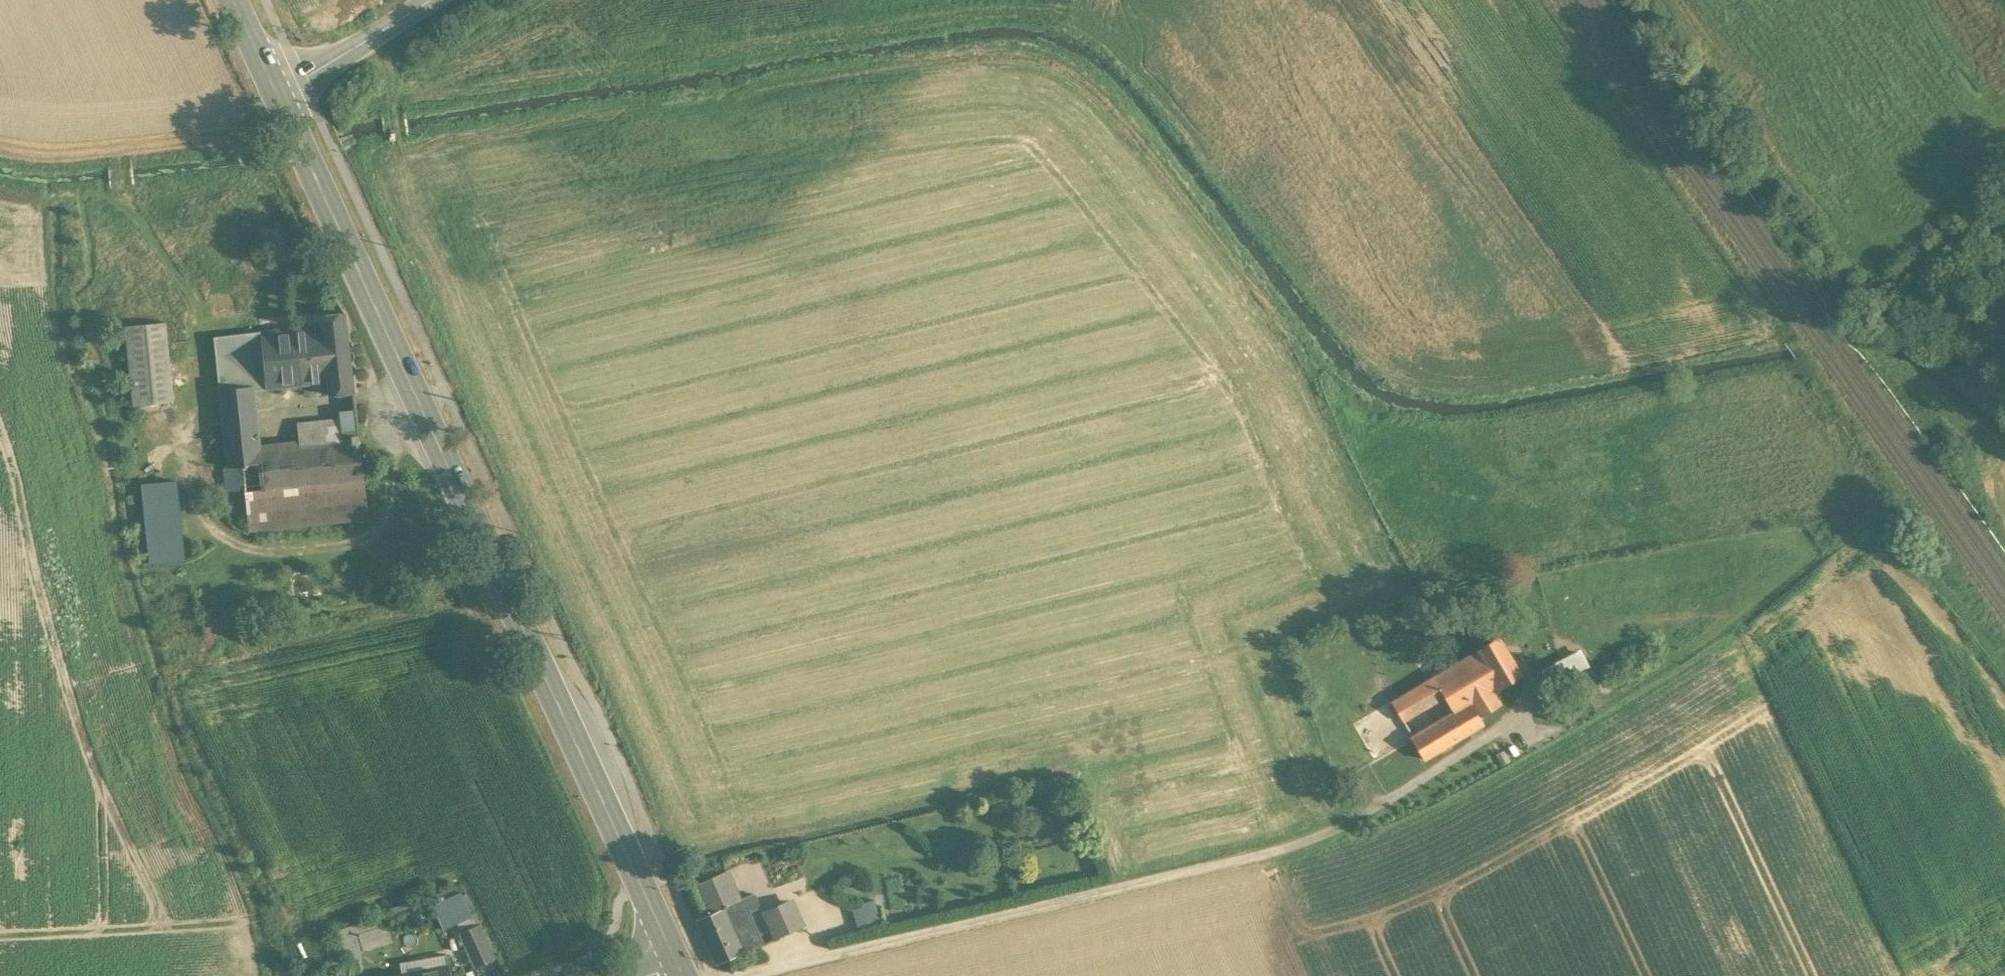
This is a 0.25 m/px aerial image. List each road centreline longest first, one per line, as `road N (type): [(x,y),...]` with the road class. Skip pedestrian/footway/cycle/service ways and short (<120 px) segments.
road 1 (primary): [(283,96),(679,966)]
road 2 (tertiary): [(283,96),(428,0)]

